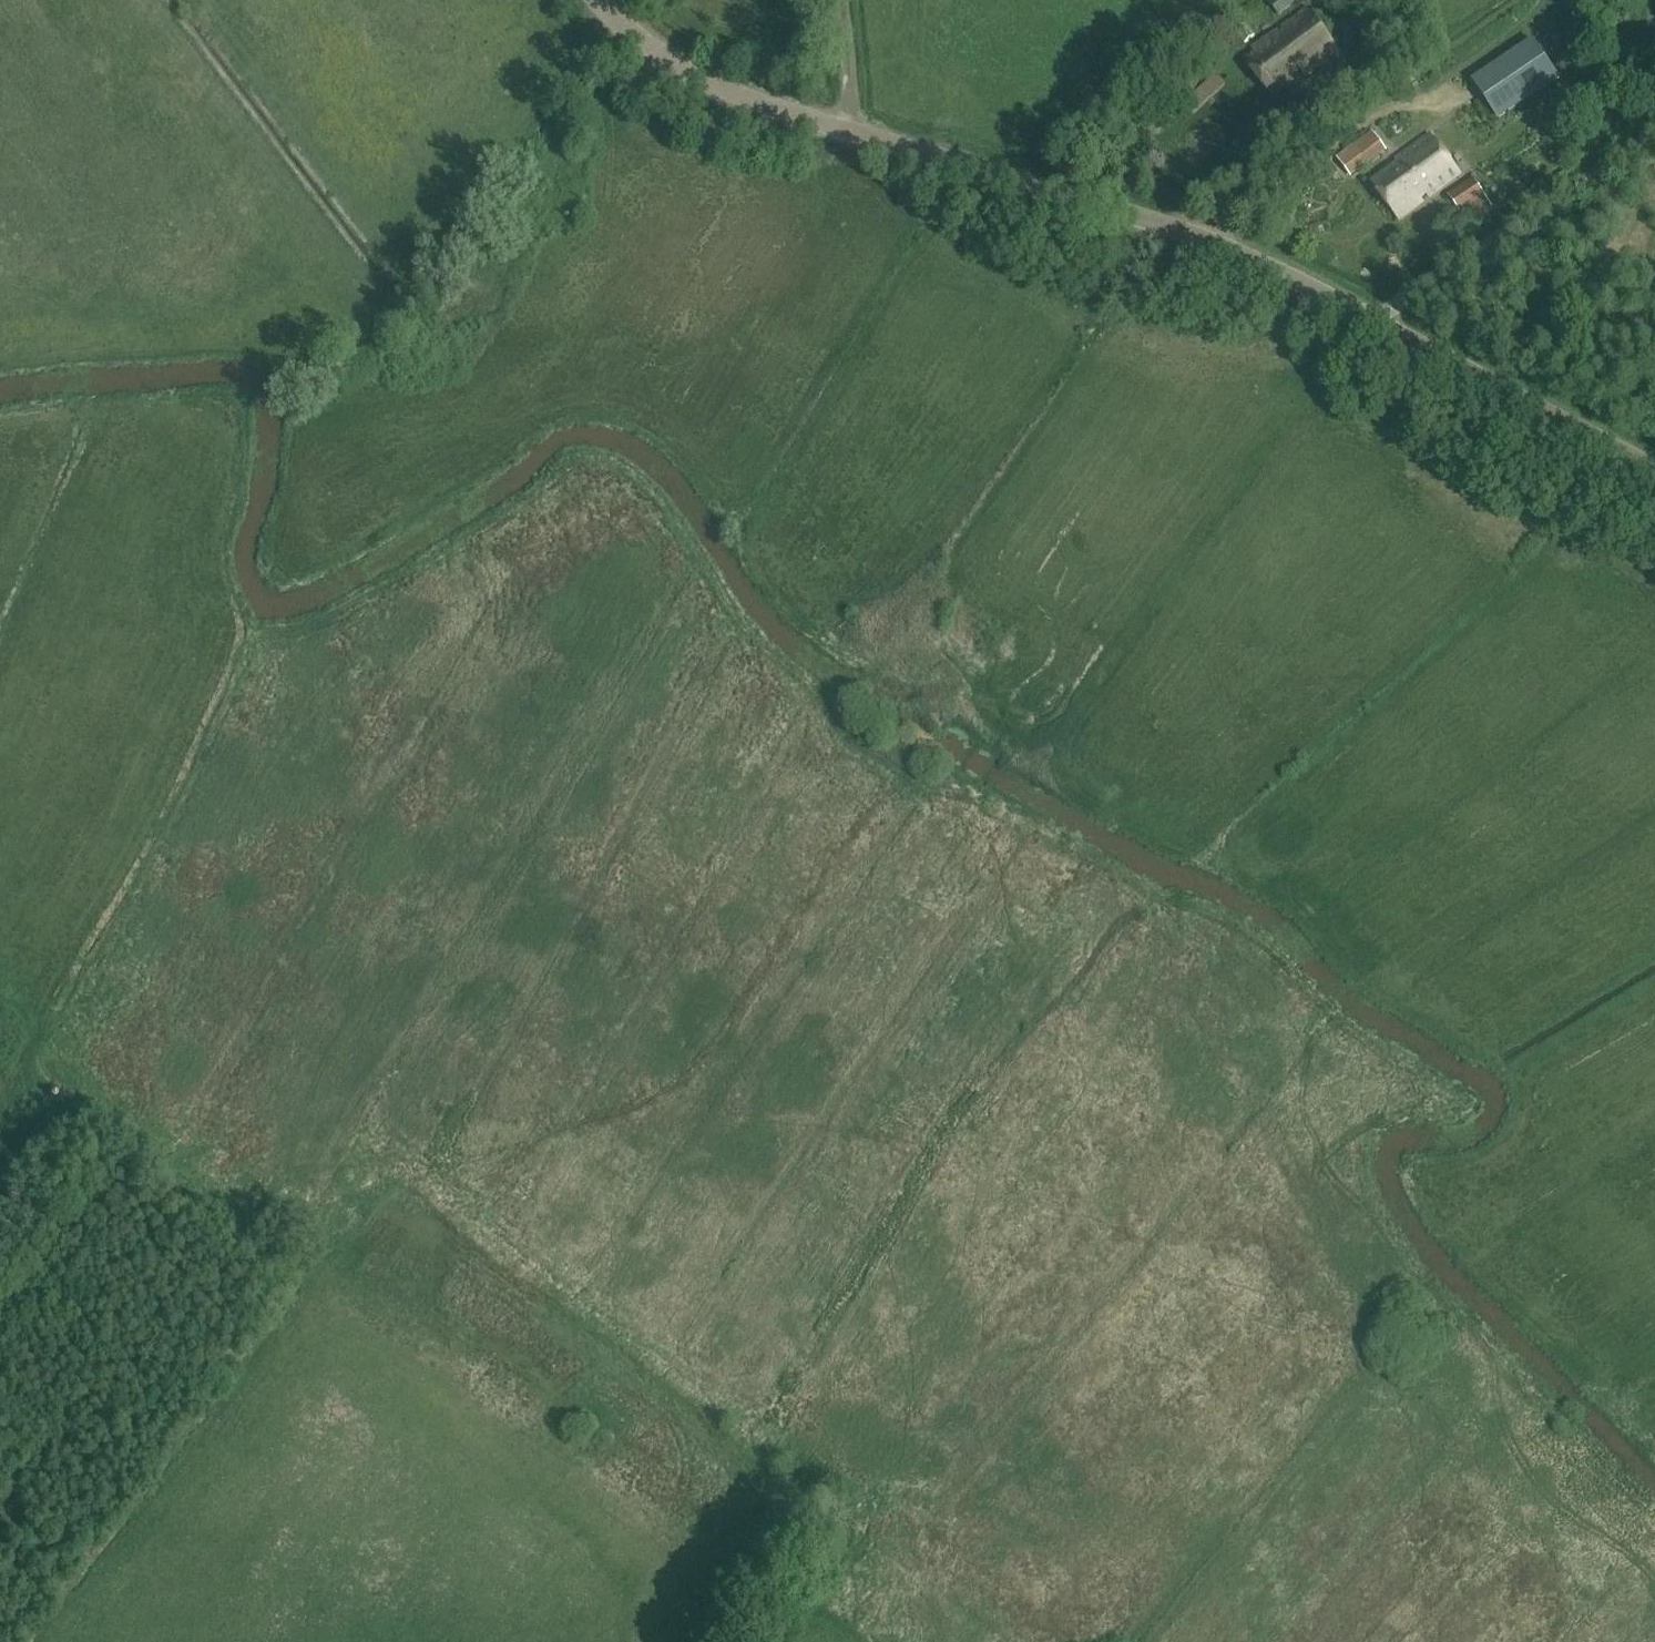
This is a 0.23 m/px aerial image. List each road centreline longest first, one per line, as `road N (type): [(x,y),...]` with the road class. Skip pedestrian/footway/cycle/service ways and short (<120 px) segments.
road 1 (tertiary): [(1654,467),(1472,367),(1207,239),(748,98),(645,43),(598,0)]

